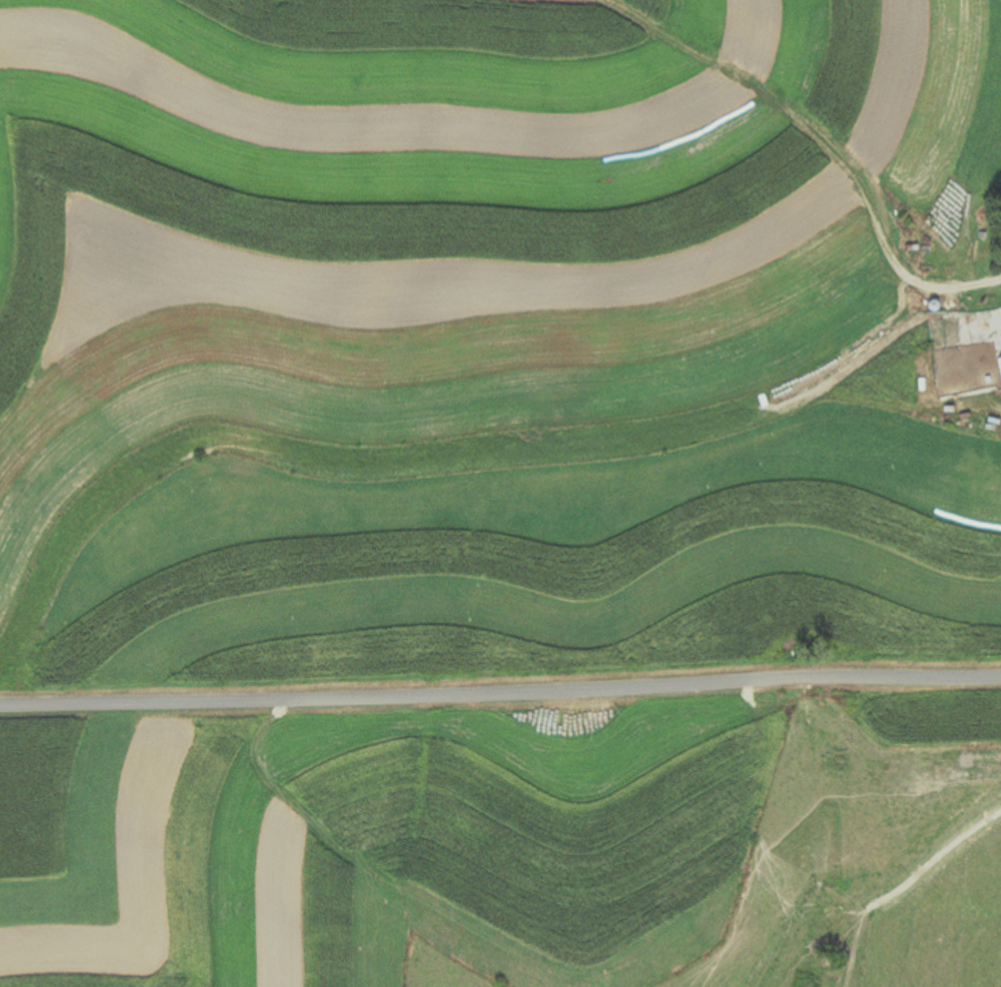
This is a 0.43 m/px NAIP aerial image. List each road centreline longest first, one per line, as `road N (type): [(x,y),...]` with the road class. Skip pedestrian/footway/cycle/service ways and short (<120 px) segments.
road 1 (residential): [(0,706),(1000,676)]

